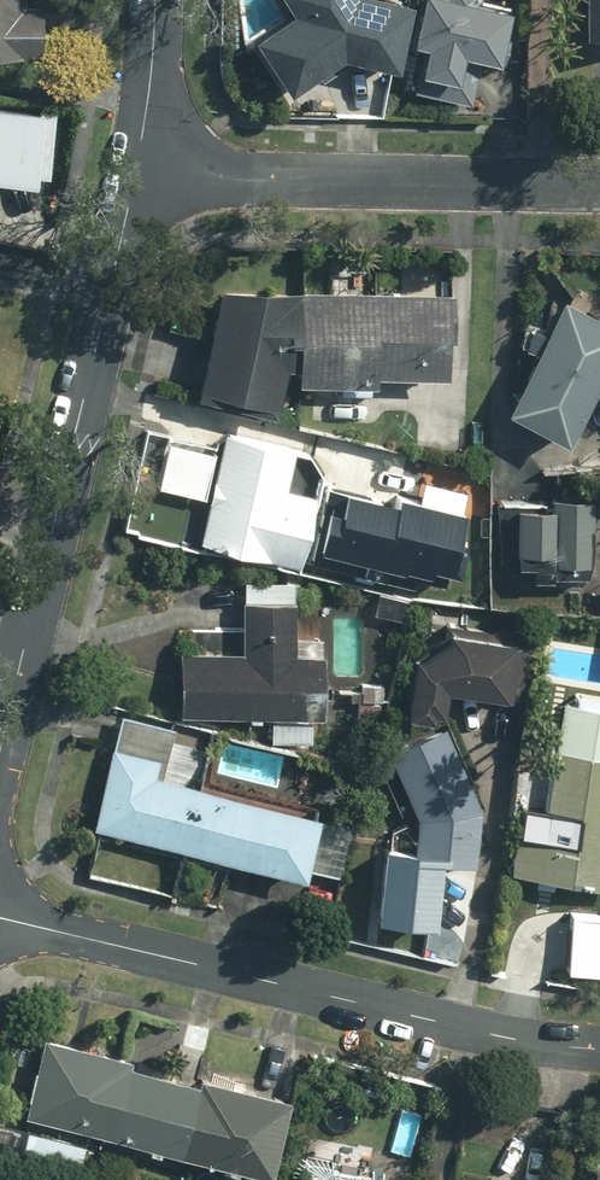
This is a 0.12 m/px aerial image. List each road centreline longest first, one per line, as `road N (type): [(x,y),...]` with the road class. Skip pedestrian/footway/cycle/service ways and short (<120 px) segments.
road 1 (residential): [(0,917),(505,1036),(599,1049)]
road 2 (residential): [(0,753),(137,173)]
road 3 (residential): [(599,182),(137,173)]
road 4 (residential): [(137,173),(156,0)]

